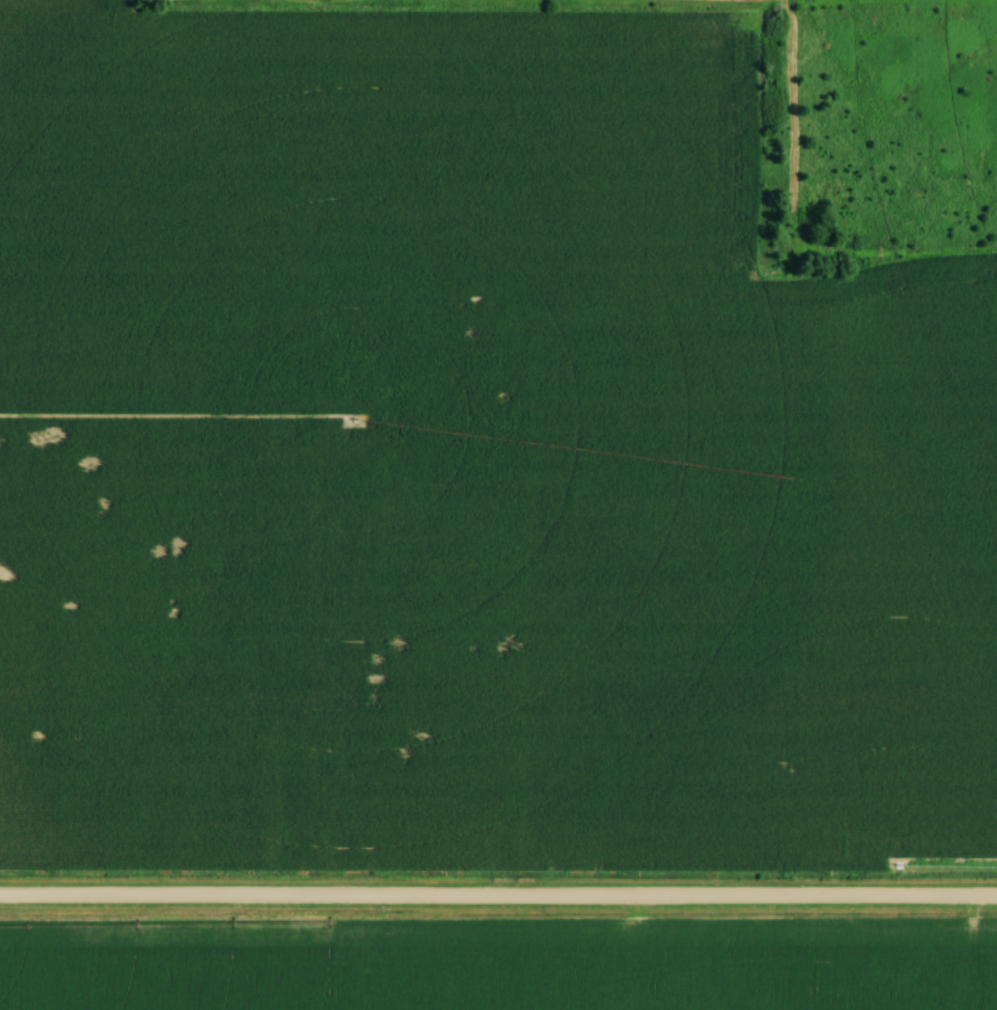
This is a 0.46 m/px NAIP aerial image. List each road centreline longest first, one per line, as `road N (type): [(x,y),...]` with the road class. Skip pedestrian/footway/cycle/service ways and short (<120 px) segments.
road 1 (residential): [(0,899),(996,900)]

